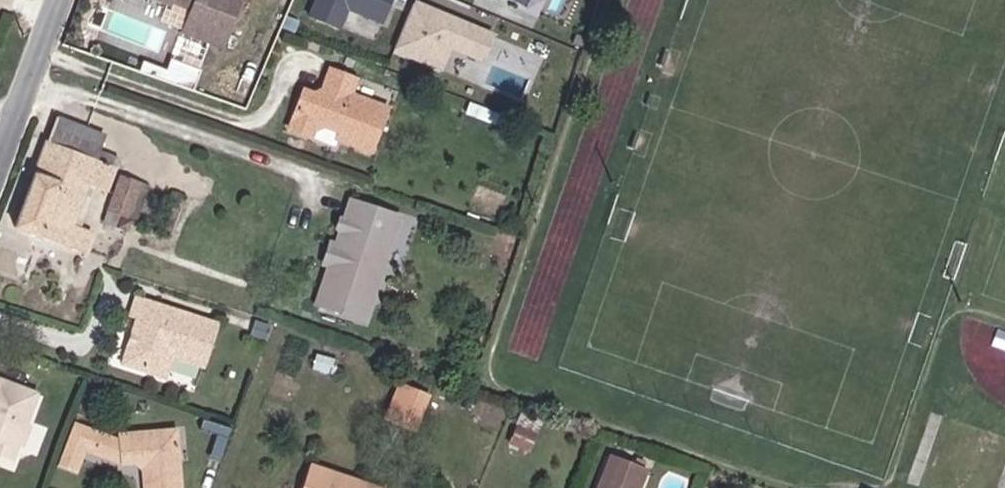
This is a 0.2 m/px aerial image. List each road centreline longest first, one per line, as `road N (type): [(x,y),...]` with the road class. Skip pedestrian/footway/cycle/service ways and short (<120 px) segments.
road 1 (residential): [(56,0),(0,154)]

